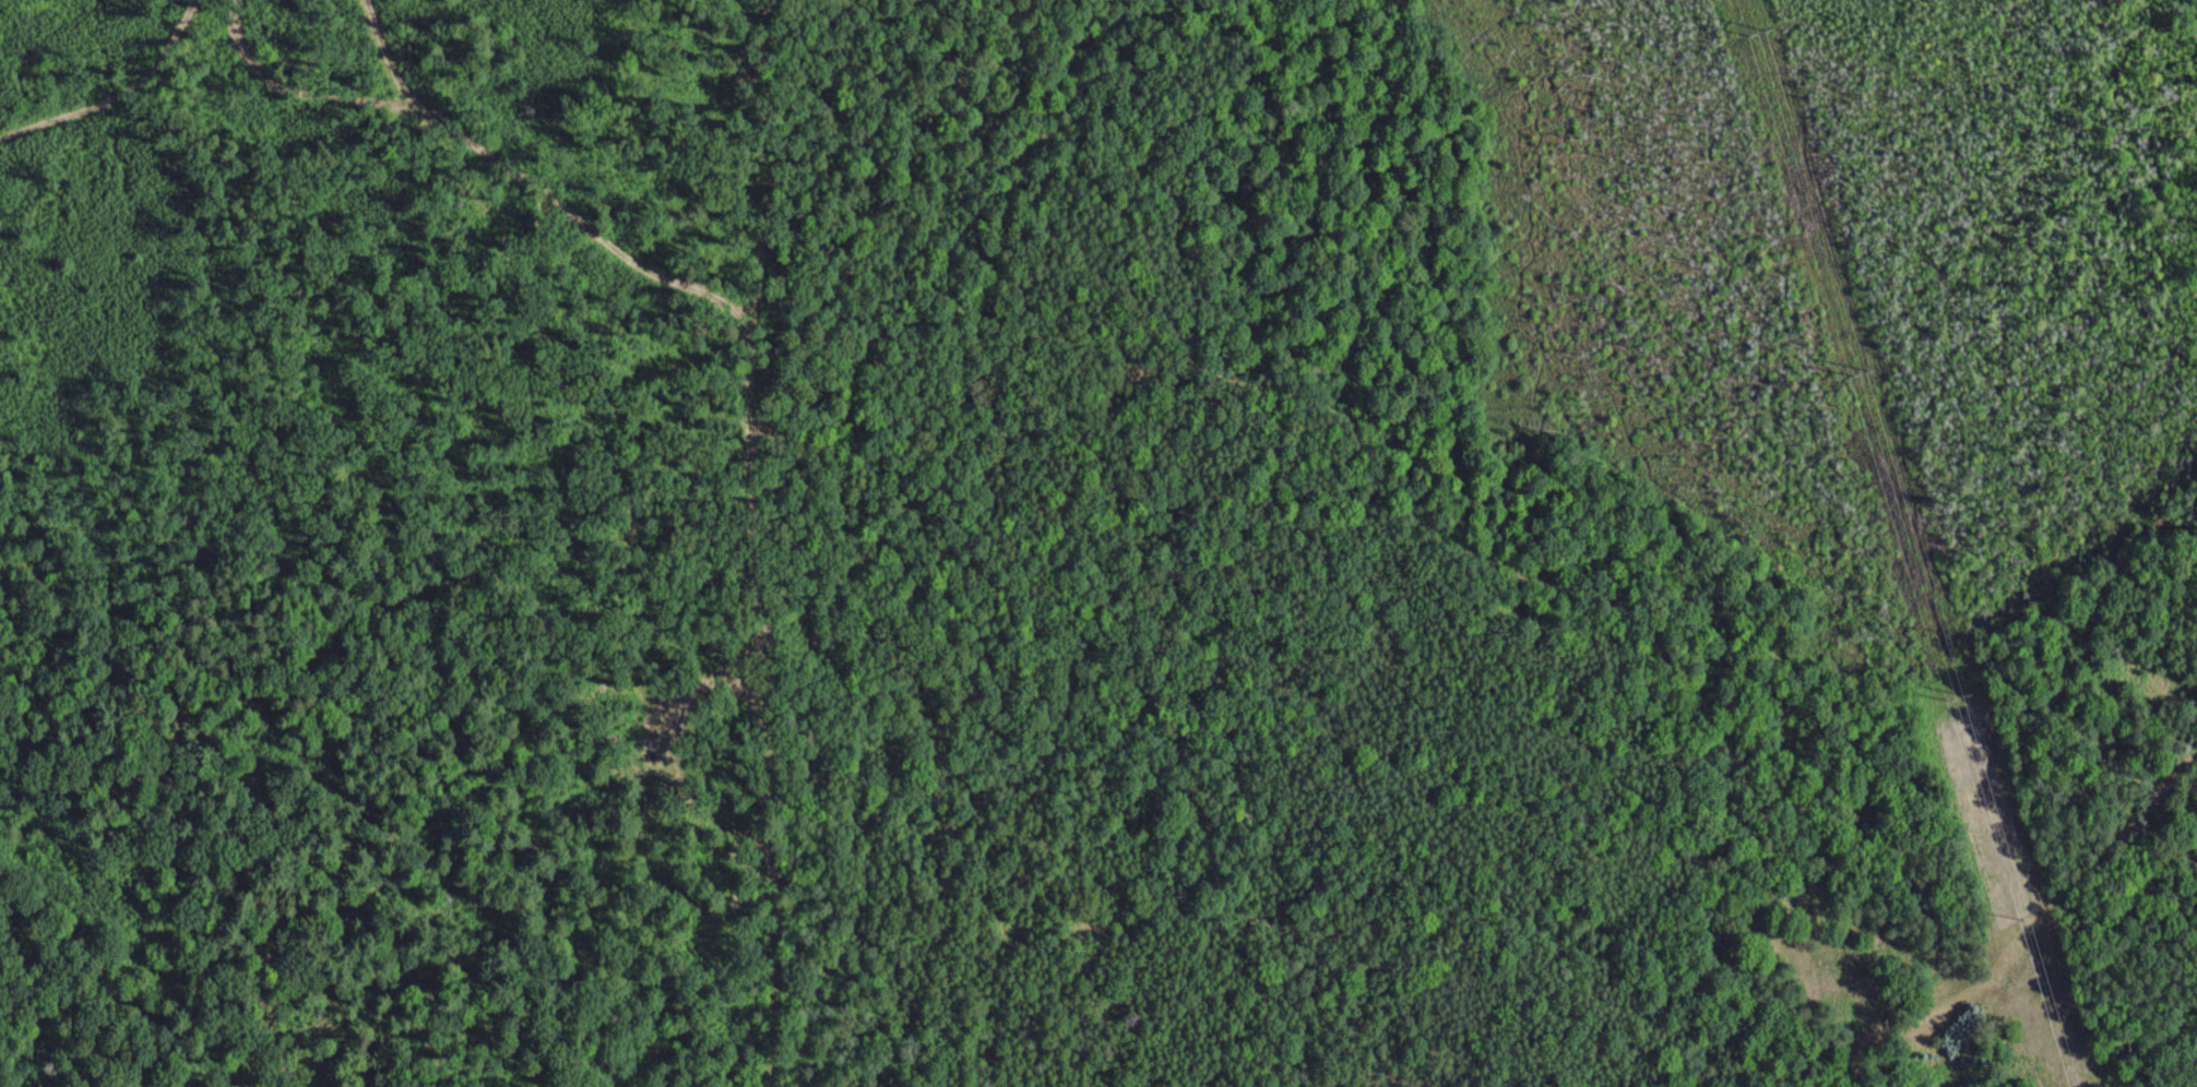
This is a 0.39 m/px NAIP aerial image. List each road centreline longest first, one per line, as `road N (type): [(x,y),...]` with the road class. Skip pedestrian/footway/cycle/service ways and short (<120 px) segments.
road 1 (residential): [(829,1086),(840,0)]
road 2 (track): [(0,135),(135,87),(189,0)]

